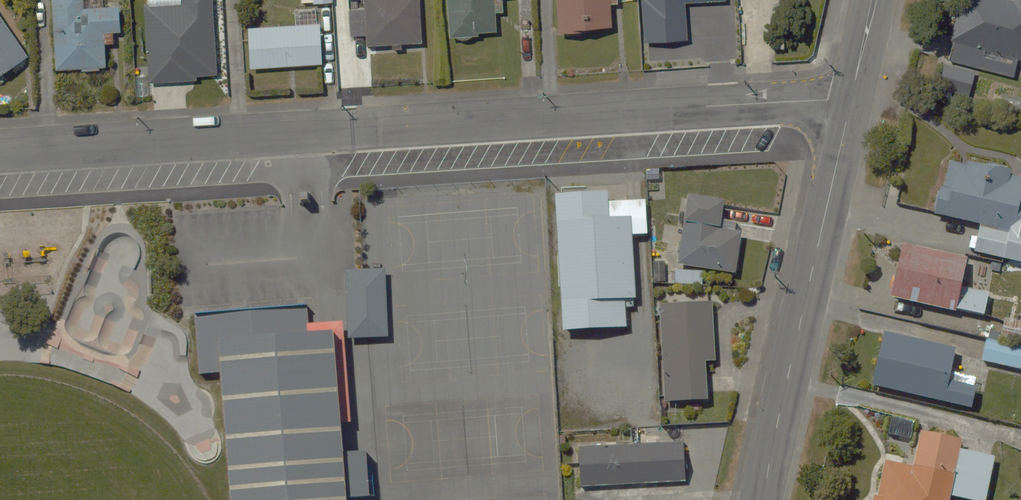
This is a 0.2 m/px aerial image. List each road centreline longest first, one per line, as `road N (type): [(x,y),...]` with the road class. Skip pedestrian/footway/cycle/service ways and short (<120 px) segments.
road 1 (residential): [(0,152),(828,99),(849,106)]
road 2 (residential): [(849,106),(762,499)]

